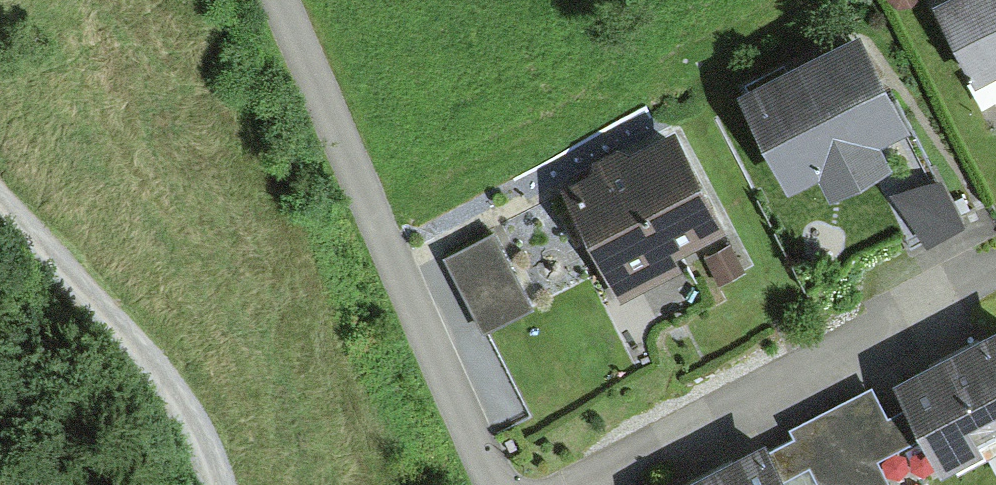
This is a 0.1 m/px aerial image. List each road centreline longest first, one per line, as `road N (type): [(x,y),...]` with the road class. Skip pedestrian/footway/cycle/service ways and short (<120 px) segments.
road 1 (residential): [(494,484),(274,0)]
road 2 (residential): [(995,279),(581,484)]
road 3 (track): [(0,198),(175,396),(220,484)]

